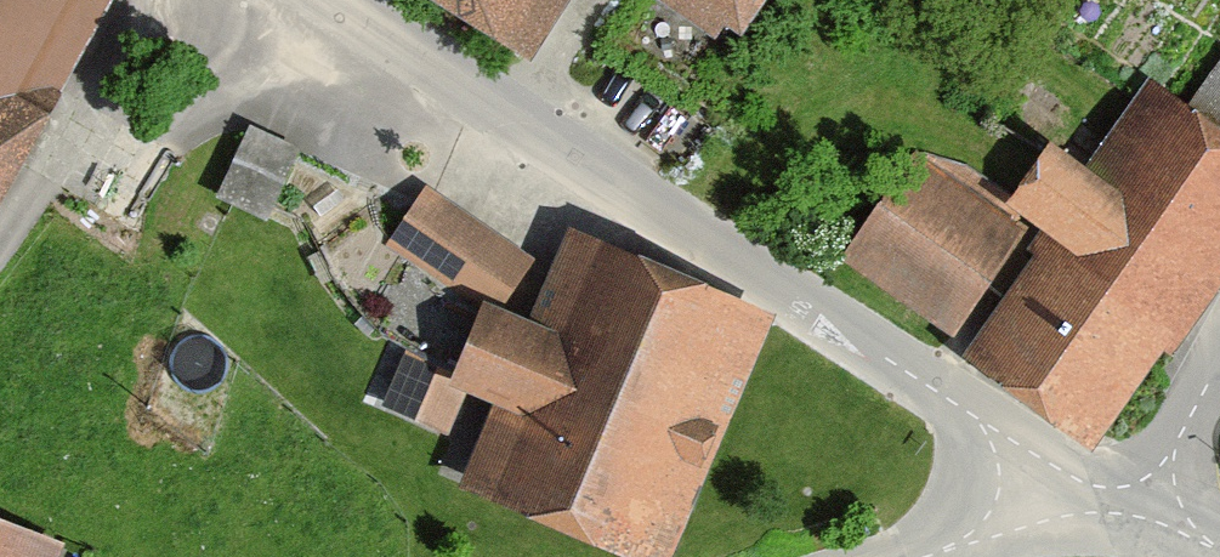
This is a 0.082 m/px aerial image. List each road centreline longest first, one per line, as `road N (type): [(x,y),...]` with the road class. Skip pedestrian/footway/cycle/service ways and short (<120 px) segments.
road 1 (residential): [(334,0),(886,360),(1060,487)]
road 2 (residential): [(1147,505),(1219,364)]
road 3 (unclassified): [(926,556),(973,541),(1060,487)]

